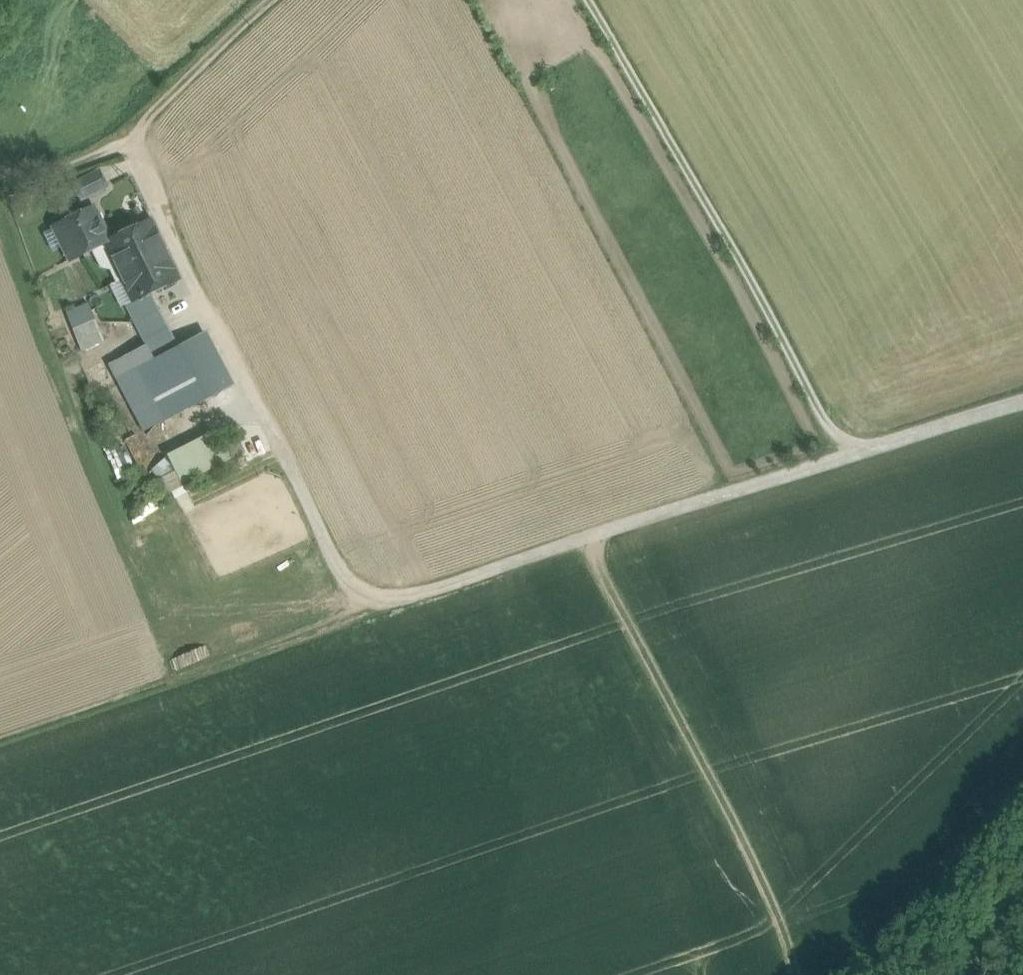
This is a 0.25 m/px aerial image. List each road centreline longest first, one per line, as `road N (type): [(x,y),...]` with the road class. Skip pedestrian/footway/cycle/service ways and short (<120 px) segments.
road 1 (track): [(1022,397),(0,736)]
road 2 (track): [(363,613),(191,282),(129,140)]
road 3 (track): [(586,0),(846,452)]
road 4 (track): [(594,535),(599,568),(804,974)]
road 5 (track): [(1022,808),(850,974)]
road 6 (unclassified): [(129,140),(180,78),(263,0)]
road 7 (track): [(0,164),(129,140)]

